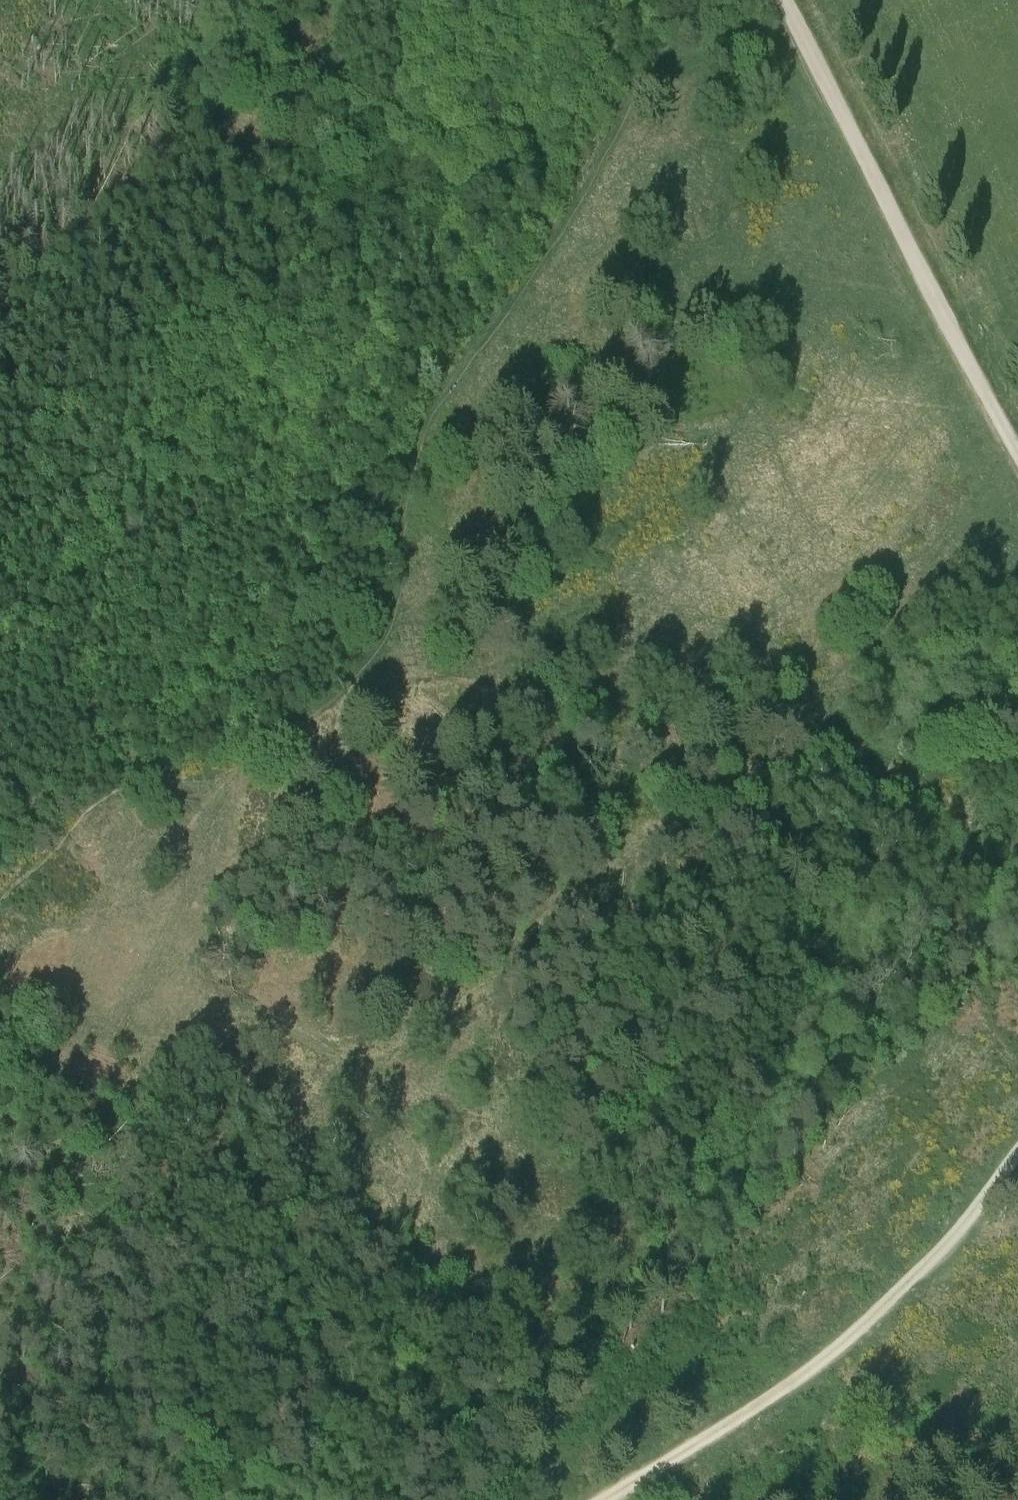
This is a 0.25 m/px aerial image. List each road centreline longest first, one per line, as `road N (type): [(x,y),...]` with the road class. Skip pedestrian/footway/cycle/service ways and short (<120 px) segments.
road 1 (track): [(613,1499),(879,1321),(1017,1189)]
road 2 (track): [(789,0),(1017,448)]

